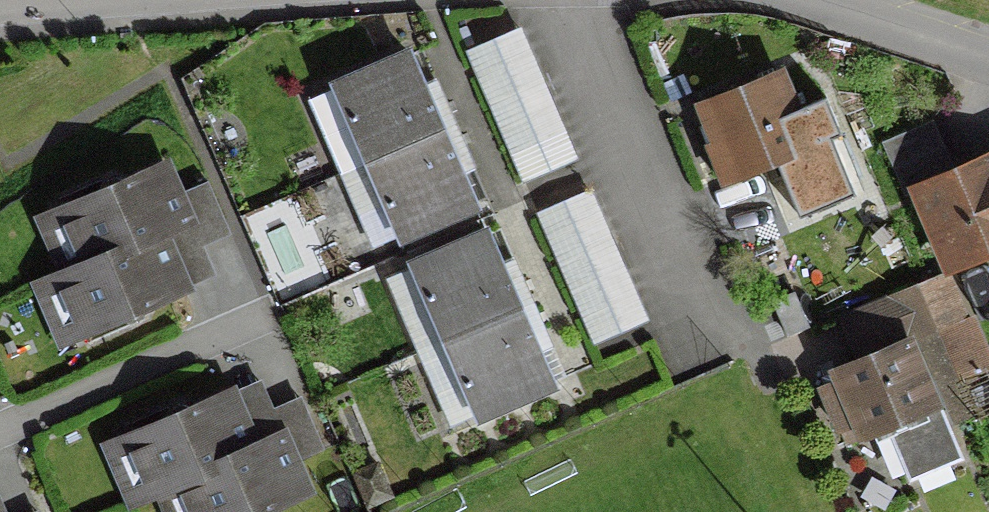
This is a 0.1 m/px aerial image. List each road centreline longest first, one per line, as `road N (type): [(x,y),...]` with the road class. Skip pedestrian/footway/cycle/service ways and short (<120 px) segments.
road 1 (residential): [(0,431),(249,321)]
road 2 (residential): [(988,64),(800,0)]

